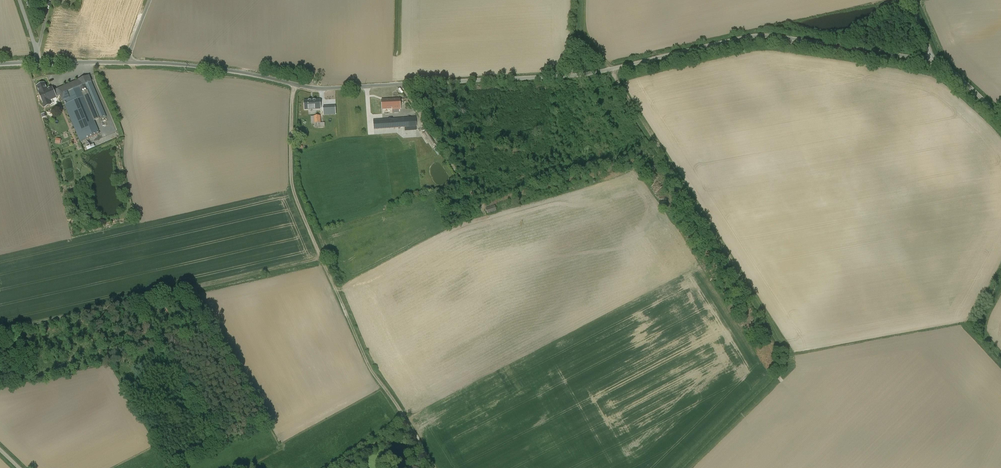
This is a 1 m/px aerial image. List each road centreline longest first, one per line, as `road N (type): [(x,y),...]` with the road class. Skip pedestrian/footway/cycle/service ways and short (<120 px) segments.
road 1 (unclassified): [(39,61),(166,62),(315,88),(589,75),(760,36),(936,62)]
road 2 (track): [(437,467),(370,363),(299,198),(296,85)]
road 3 (track): [(0,332),(323,258)]

